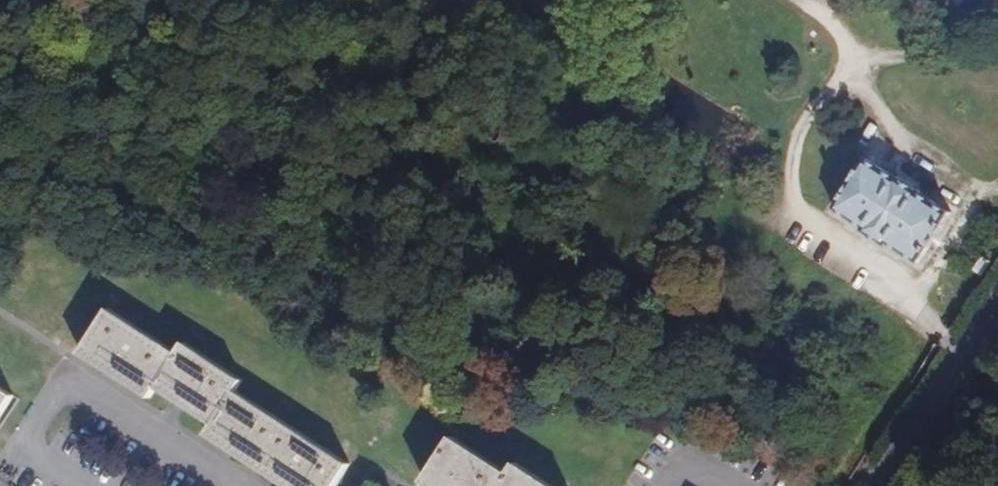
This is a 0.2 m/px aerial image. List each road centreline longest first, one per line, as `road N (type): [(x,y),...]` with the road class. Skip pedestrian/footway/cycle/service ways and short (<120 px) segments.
road 1 (residential): [(997,307),(880,485)]

